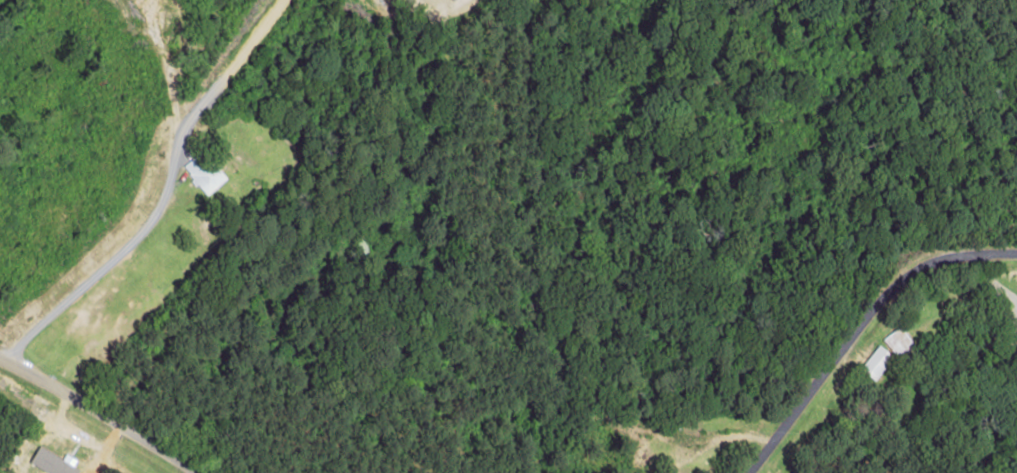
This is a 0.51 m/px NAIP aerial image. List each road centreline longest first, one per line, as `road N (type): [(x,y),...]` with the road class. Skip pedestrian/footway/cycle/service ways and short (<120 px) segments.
road 1 (residential): [(777,472),(909,343),(968,303),(1016,293)]
road 2 (residential): [(171,472),(0,384)]

